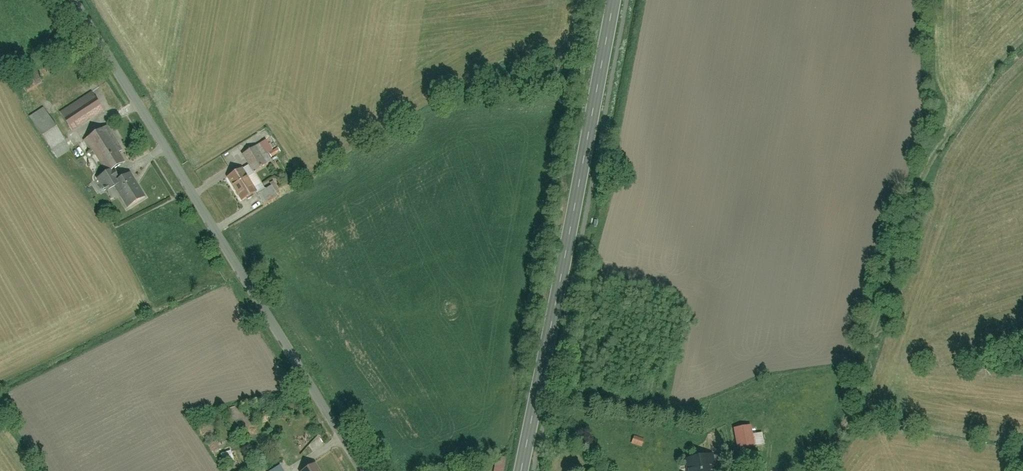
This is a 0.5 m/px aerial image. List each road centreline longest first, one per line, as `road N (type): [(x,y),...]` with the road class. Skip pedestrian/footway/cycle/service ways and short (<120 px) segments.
road 1 (unclassified): [(74,0),(361,470)]
road 2 (primary): [(520,470),(611,0)]

